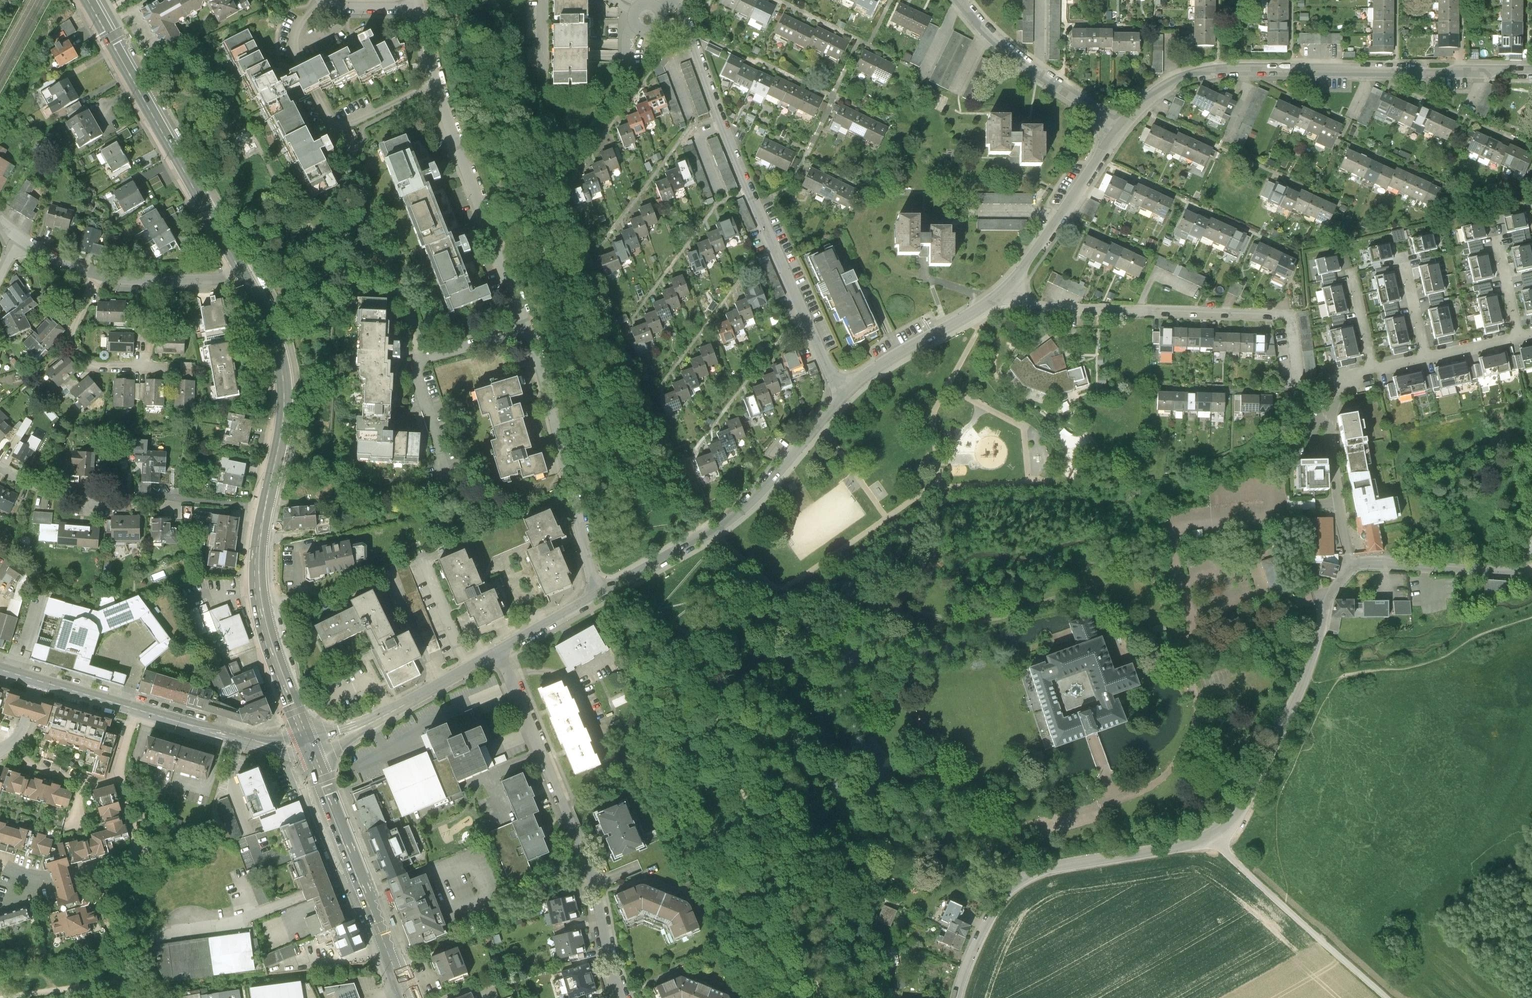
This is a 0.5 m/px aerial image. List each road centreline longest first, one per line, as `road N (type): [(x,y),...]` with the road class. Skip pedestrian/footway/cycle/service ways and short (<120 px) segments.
road 1 (unclassified): [(1531,571),(1350,568),(1329,600),(1298,696),(1224,828),(1193,845),(1048,868),(1008,888),(956,997)]
road 2 (residential): [(600,595),(529,335),(437,91),(415,7)]
road 3 (residential): [(657,7),(682,3),(750,190),(827,367),(847,391)]
road 4 (tertiary): [(1120,126),(1171,82),(1217,70),(1531,70)]
road 5 (residential): [(497,652),(588,865),(621,997)]
road 6 (residential): [(1008,289),(1034,306),(1292,316),(1299,384)]
road 7 (tertiary): [(600,595),(737,516),(847,391)]
road 8 (secondary): [(243,273),(89,0)]
road 9 (secondary): [(406,997),(309,746)]
road 10 (secondary): [(309,746),(261,611),(266,508)]
road 11 (secondary): [(266,508),(286,391),(270,321),(243,273)]
road 12 (residential): [(243,273),(121,281),(23,240)]
road 13 (tertiary): [(309,746),(344,736),(497,652)]
road 14 (residential): [(1120,126),(1024,62),(962,0)]
road 15 (tertiary): [(1008,289),(1120,126)]
road 16 (tertiary): [(847,391),(1008,289)]
road 17 (residential): [(120,777),(139,844),(133,857),(38,883)]
road 18 (tertiary): [(137,710),(281,750),(309,746)]
road 19 (residential): [(0,469),(35,486),(138,495)]

